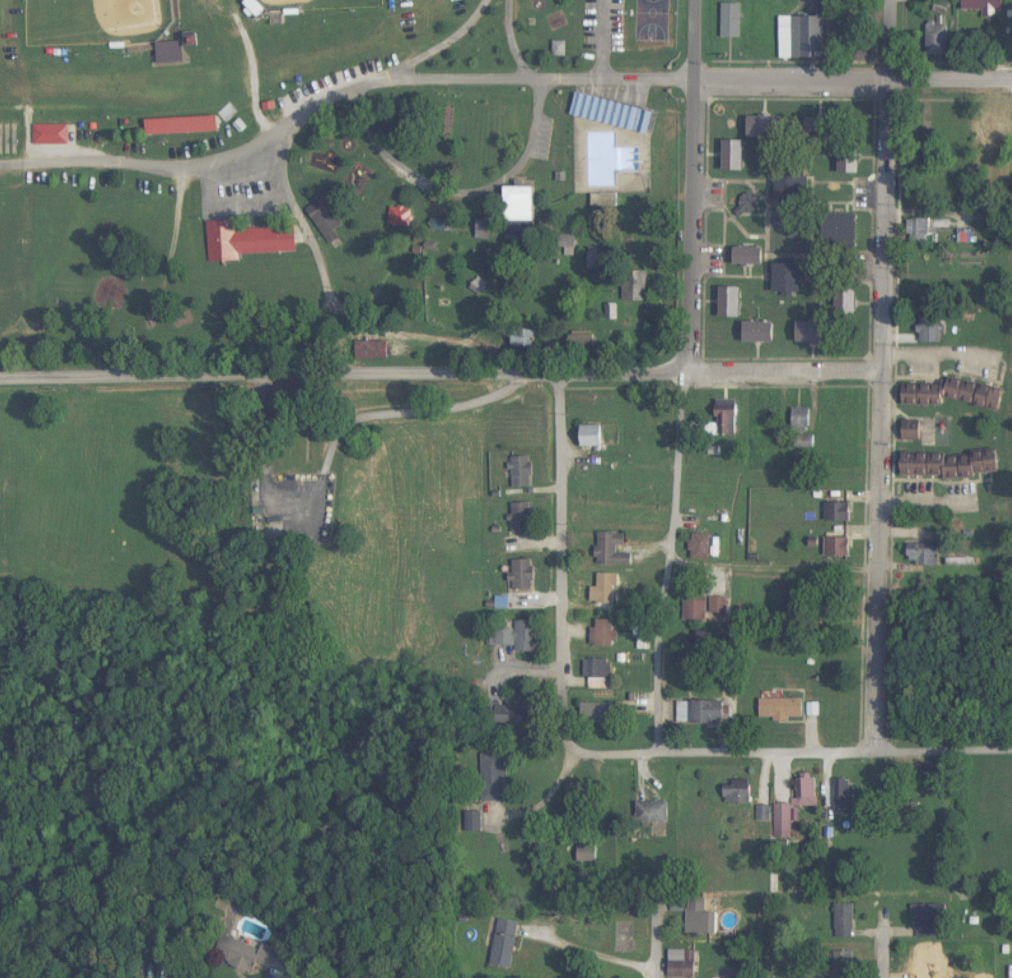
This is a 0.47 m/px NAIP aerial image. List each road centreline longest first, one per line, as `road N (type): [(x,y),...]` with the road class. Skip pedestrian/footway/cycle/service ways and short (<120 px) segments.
road 1 (residential): [(873,751),(888,0)]
road 2 (residential): [(0,163),(265,158),(285,107),(370,76),(693,81)]
road 3 (residential): [(418,381),(559,371),(880,369)]
road 4 (residential): [(619,753),(582,755),(566,738),(559,371)]
road 5 (residential): [(0,380),(418,381)]
road 6 (residential): [(1011,745),(619,753)]
road 7 (residential): [(657,750),(656,655),(685,372)]
road 8 (residential): [(685,372),(694,0)]
road 9 (residential): [(1011,84),(693,81)]
road 10 (residential): [(463,198),(523,169),(530,153),(535,79),(510,33),(508,0)]
road 11 (residential): [(671,561),(875,574)]
road 12 (residential): [(480,0),(429,45),(370,76)]

